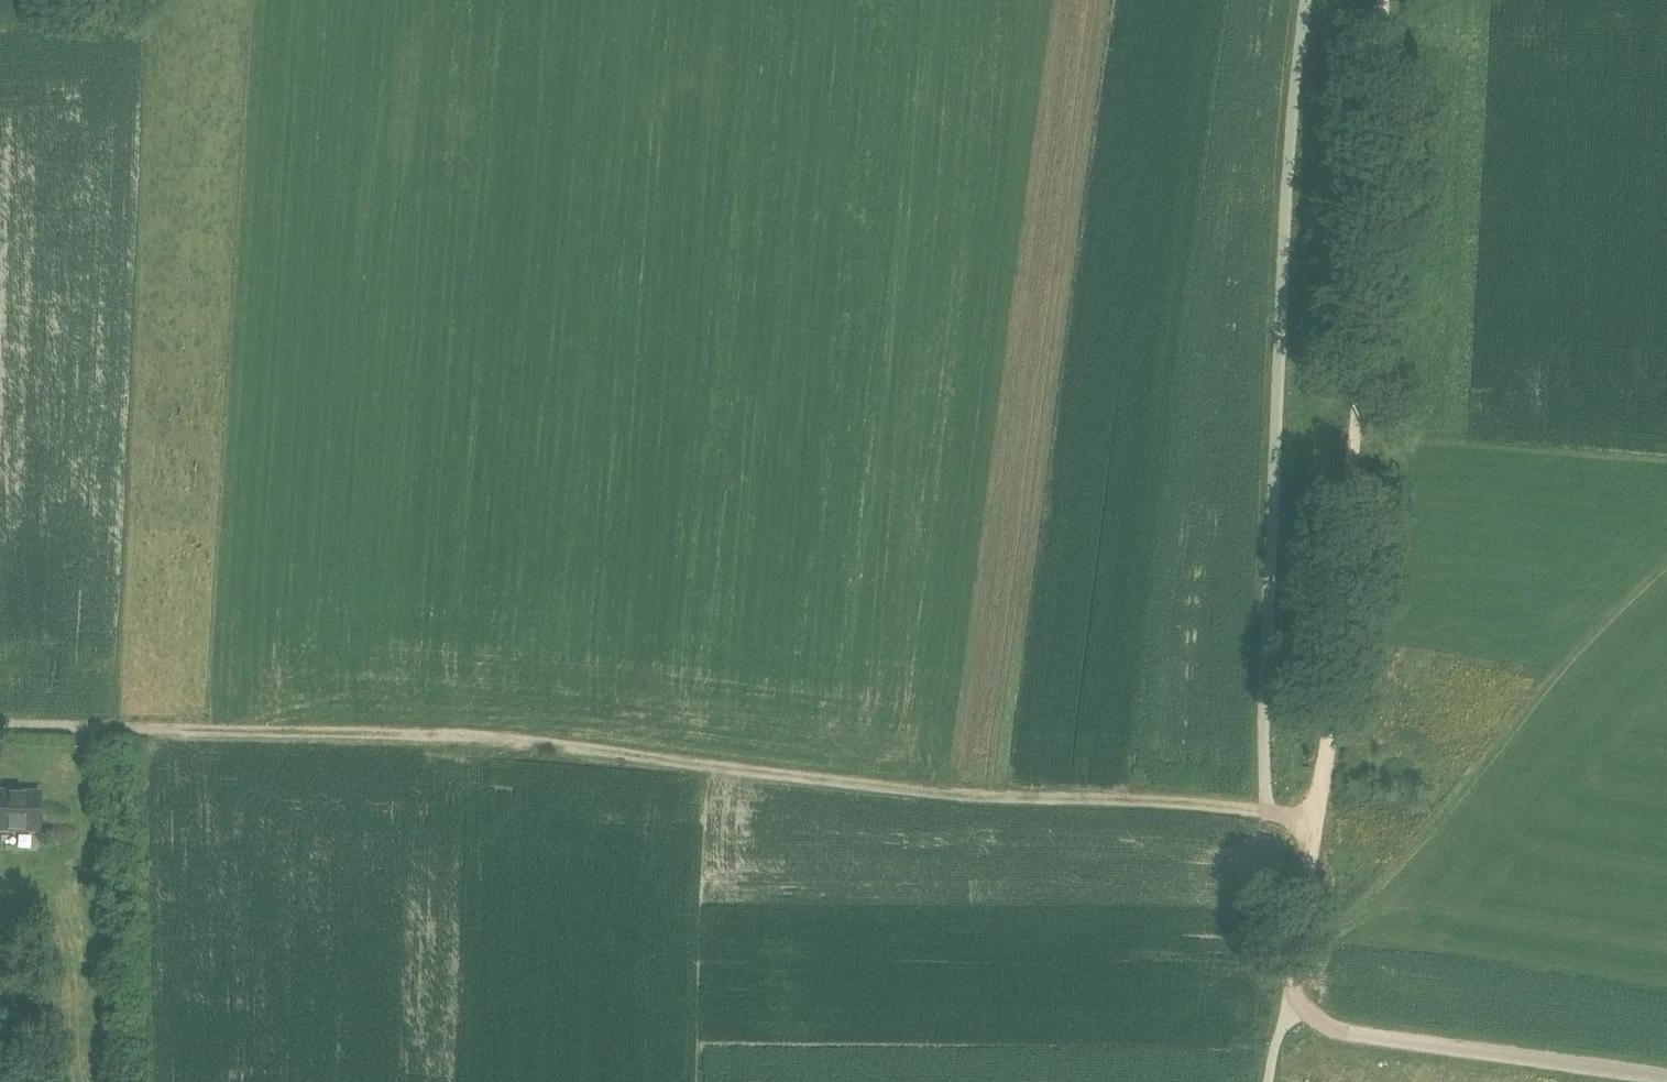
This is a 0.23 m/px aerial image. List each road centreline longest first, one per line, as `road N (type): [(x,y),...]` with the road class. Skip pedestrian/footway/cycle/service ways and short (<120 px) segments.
road 1 (track): [(0,726),(448,735),(964,795),(1267,812)]
road 2 (track): [(1267,812),(1316,819),(1320,799),(1373,272),(1384,0)]
road 3 (unclassified): [(1666,1078),(1345,1033),(1311,1018),(1289,980),(1316,819)]
road 4 (track): [(1666,564),(1570,661),(1361,902),(1334,927),(1294,946)]

